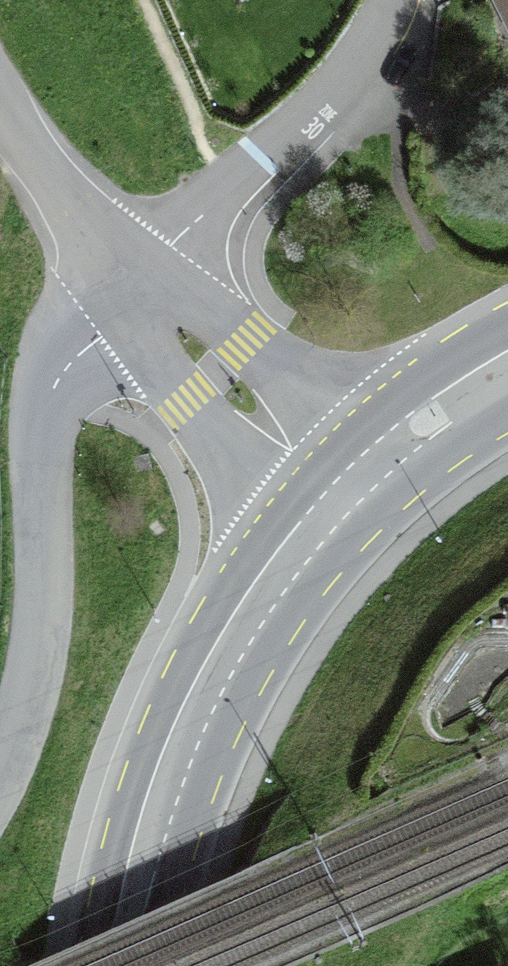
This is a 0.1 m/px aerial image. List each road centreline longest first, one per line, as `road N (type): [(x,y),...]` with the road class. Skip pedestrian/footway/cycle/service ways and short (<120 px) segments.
road 1 (unclassified): [(0,780),(34,683),(44,620),(55,409),(73,367),(136,276)]
road 2 (primary): [(338,494),(268,572),(208,675),(156,801),(123,965)]
road 3 (residential): [(136,276),(262,163),(369,46),(397,0)]
road 4 (unclassified): [(338,494),(136,276)]
road 5 (unclassified): [(136,276),(59,180),(0,84)]
road 6 (primary): [(507,360),(412,425),(338,494)]

